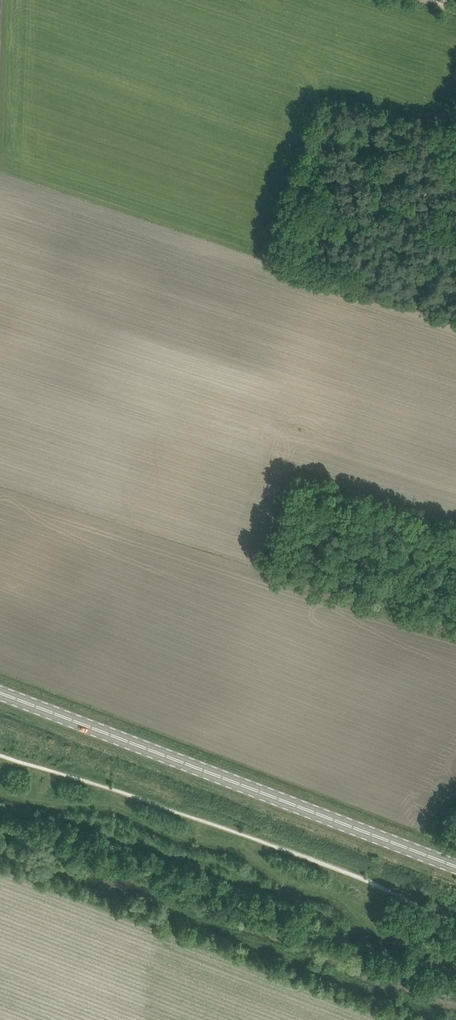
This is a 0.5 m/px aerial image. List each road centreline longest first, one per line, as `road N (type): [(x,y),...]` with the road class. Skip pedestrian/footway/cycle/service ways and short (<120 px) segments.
road 1 (secondary): [(455,867),(0,694)]

